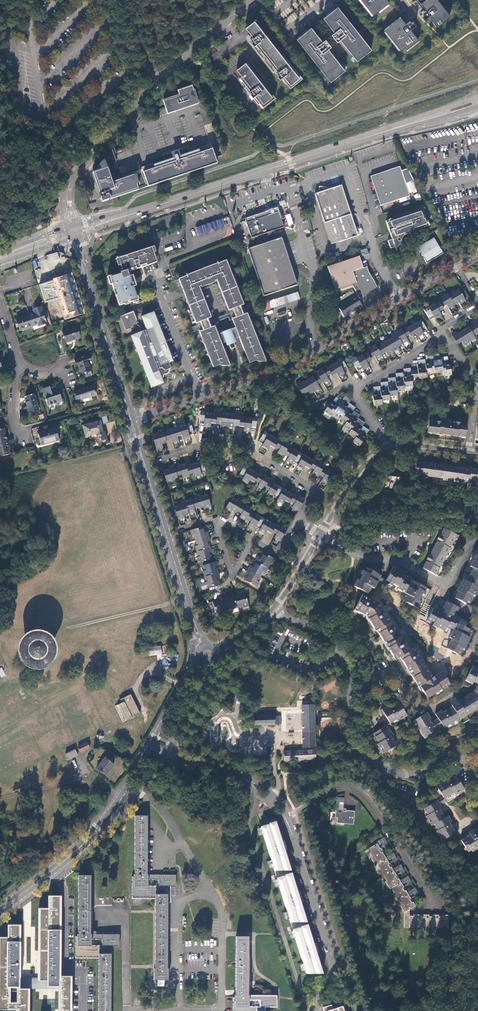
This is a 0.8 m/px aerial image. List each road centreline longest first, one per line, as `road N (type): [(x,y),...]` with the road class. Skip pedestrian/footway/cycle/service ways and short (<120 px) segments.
road 1 (unclassified): [(316,1010),(333,968),(285,818),(250,782),(164,753)]
road 2 (residential): [(272,610),(338,650),(349,691),(346,745),(363,759),(413,773),(477,731)]
road 3 (residential): [(67,188),(159,79),(253,0)]
road 4 (tertiary): [(131,419),(203,645)]
road 5 (residential): [(400,300),(282,371),(201,398)]
road 6 (tertiary): [(0,914),(89,842),(138,790)]
road 7 (tertiary): [(129,783),(85,838),(0,908)]
road 8 (residential): [(201,398),(157,286),(164,262)]
road 9 (tertiary): [(88,285),(131,419)]
road 10 (residential): [(321,534),(444,582)]
road 11 (residential): [(444,335),(477,389),(468,453)]

